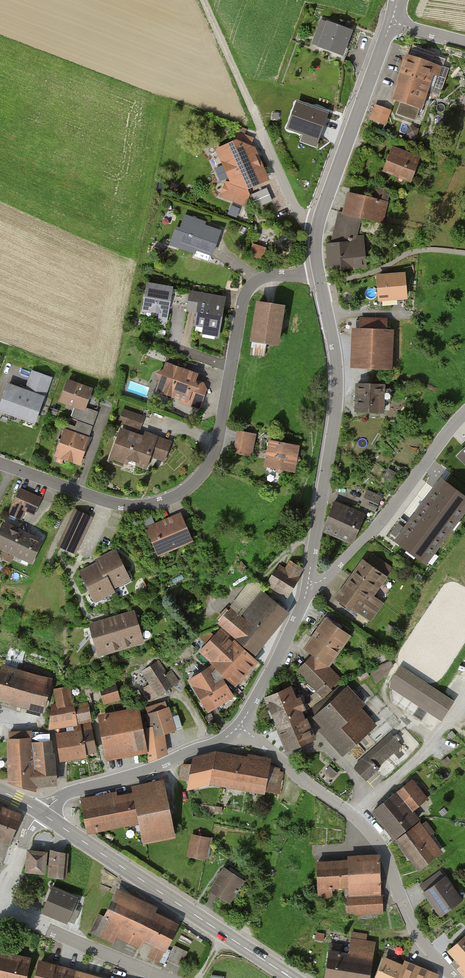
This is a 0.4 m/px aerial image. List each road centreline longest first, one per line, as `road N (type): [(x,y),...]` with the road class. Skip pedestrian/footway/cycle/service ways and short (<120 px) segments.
road 1 (residential): [(318,273),(266,276),(246,292),(213,457),(193,488),(157,505),(118,504),(0,462)]
road 2 (residential): [(239,729),(366,828),(417,935),(453,977)]
road 3 (tertiary): [(318,273),(337,400),(308,583)]
road 4 (primary): [(41,813),(291,977)]
road 5 (tertiary): [(389,22),(322,204),(318,273)]
road 6 (track): [(318,220),(296,209),(202,0)]
road 7 (residential): [(308,583),(324,579),(391,512),(464,417)]
road 8 (tertiary): [(239,729),(155,768),(72,792),(41,813)]
road 9 (residential): [(166,977),(3,910)]
road 10 (tertiary): [(308,583),(239,729)]

